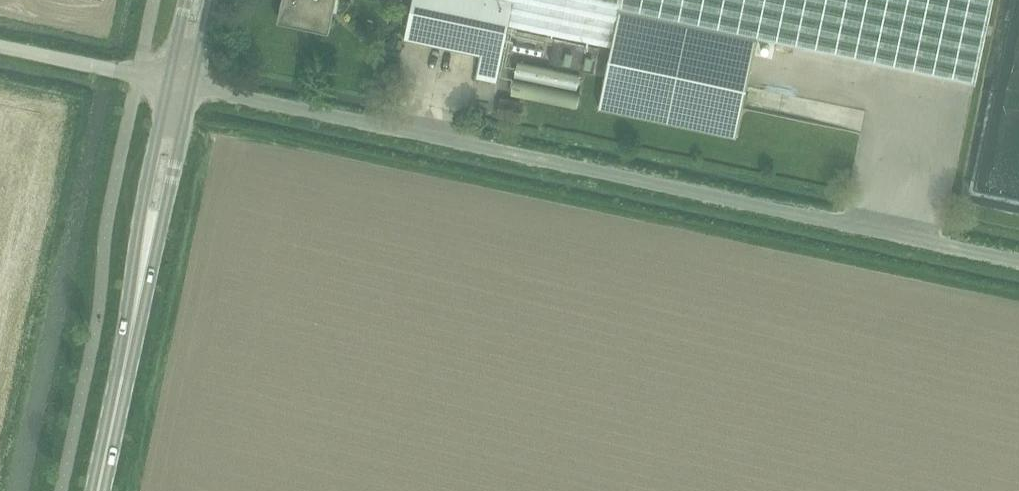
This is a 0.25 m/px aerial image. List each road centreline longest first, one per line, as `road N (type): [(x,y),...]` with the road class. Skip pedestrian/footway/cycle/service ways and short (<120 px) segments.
road 1 (unclassified): [(1018,261),(192,86)]
road 2 (secondary): [(169,81),(137,240),(124,376)]
road 3 (secondary): [(124,376),(192,86)]
road 4 (unclassified): [(169,81),(0,46)]

